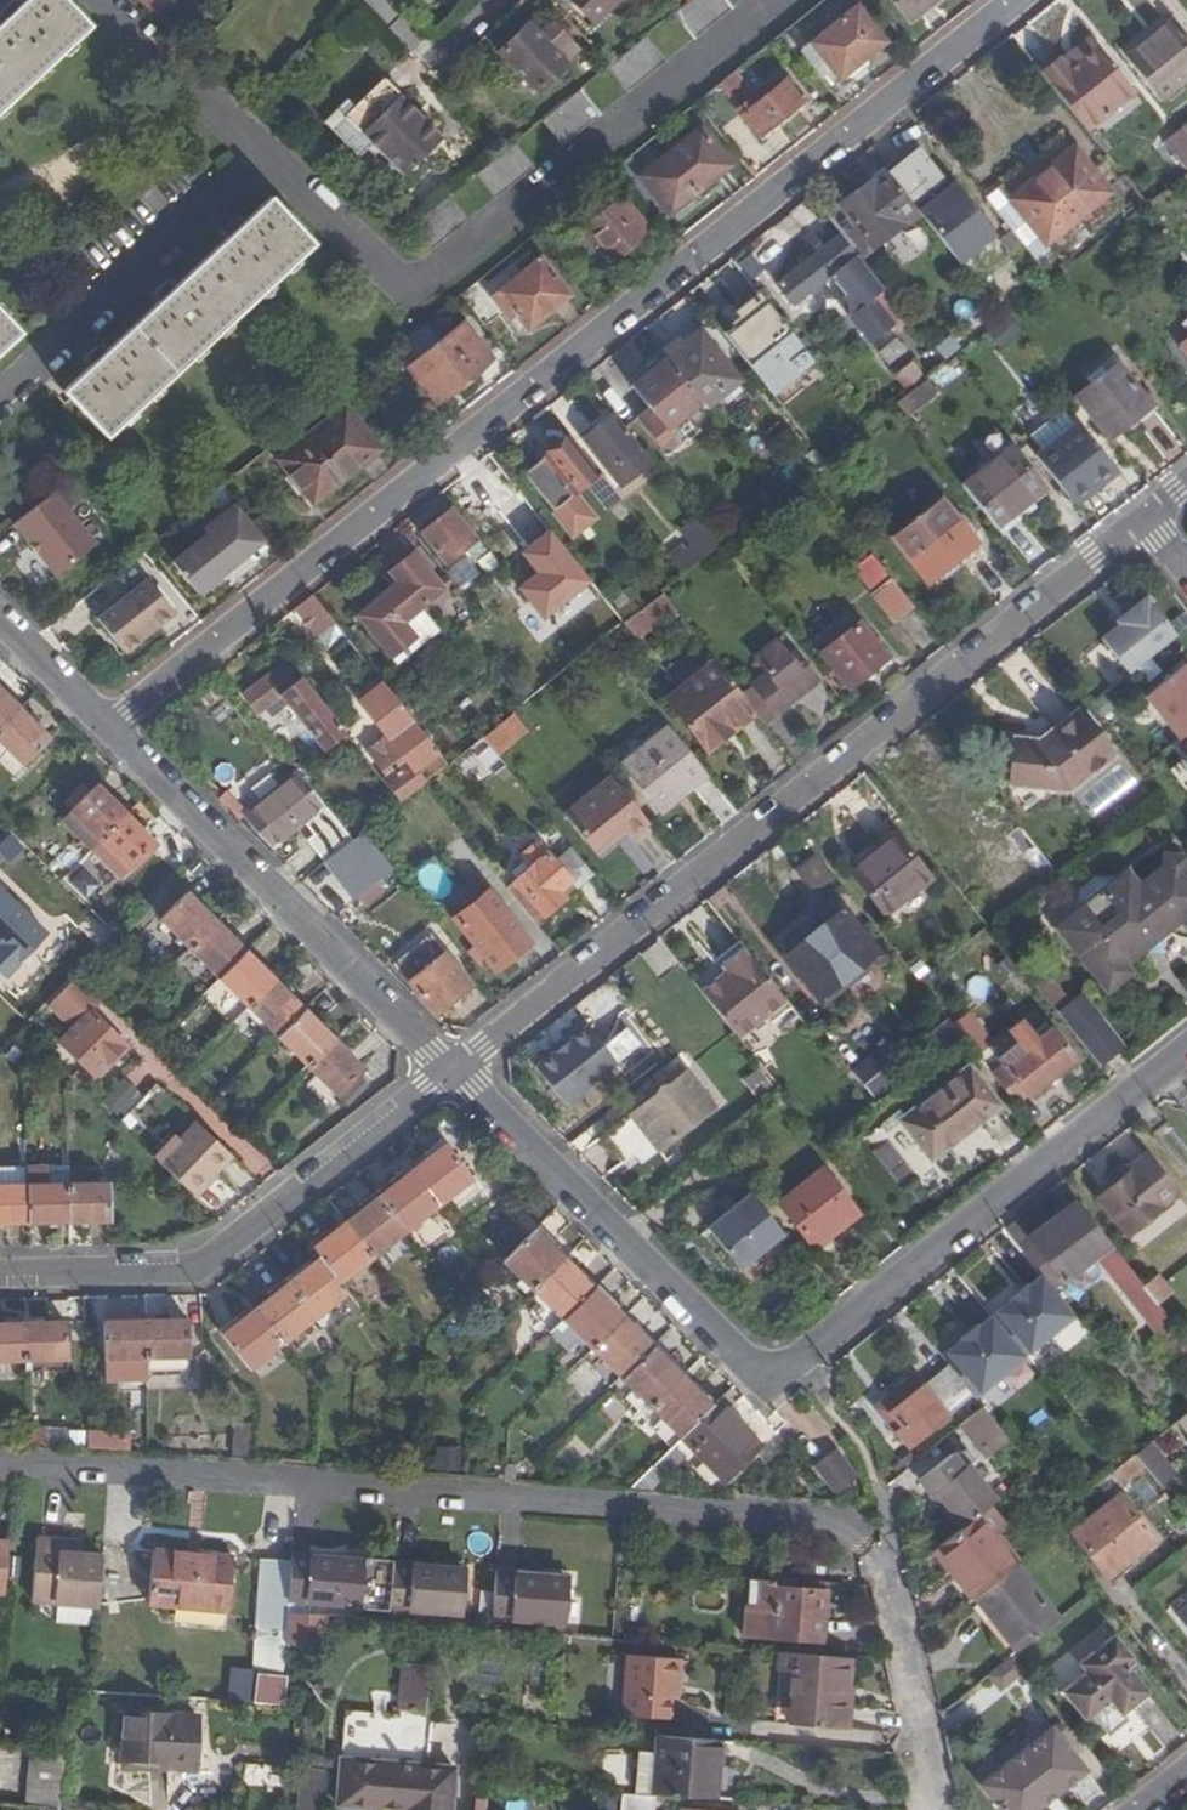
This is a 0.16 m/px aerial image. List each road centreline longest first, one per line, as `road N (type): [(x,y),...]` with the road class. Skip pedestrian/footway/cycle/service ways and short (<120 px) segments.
road 1 (residential): [(1017,0),(112,721)]
road 2 (residential): [(452,1069),(758,1371),(836,1336),(1186,1051)]
road 3 (residential): [(452,1069),(1143,522)]
road 4 (residential): [(0,1269),(202,1263),(452,1069)]
road 5 (residential): [(112,721),(452,1069)]
road 6 (residential): [(0,613),(112,721)]

